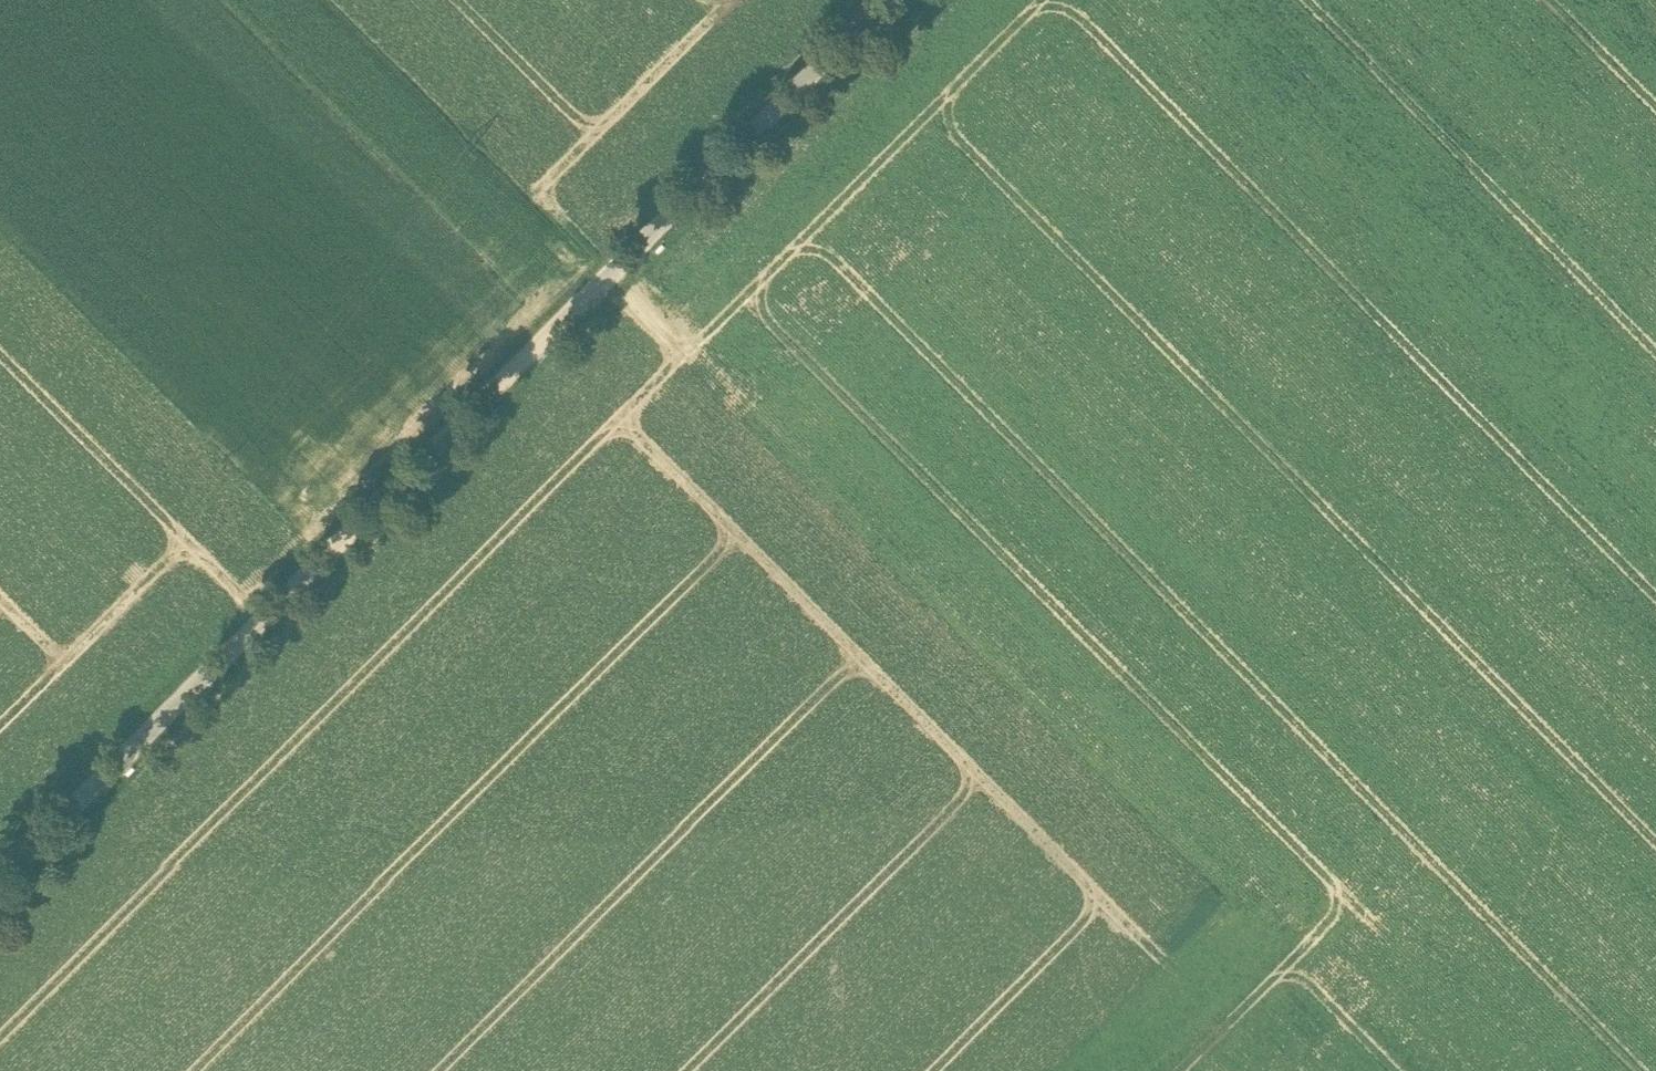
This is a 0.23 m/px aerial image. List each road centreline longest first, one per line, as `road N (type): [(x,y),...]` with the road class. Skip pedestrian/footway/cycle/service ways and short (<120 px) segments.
road 1 (tertiary): [(887,0),(0,877)]

